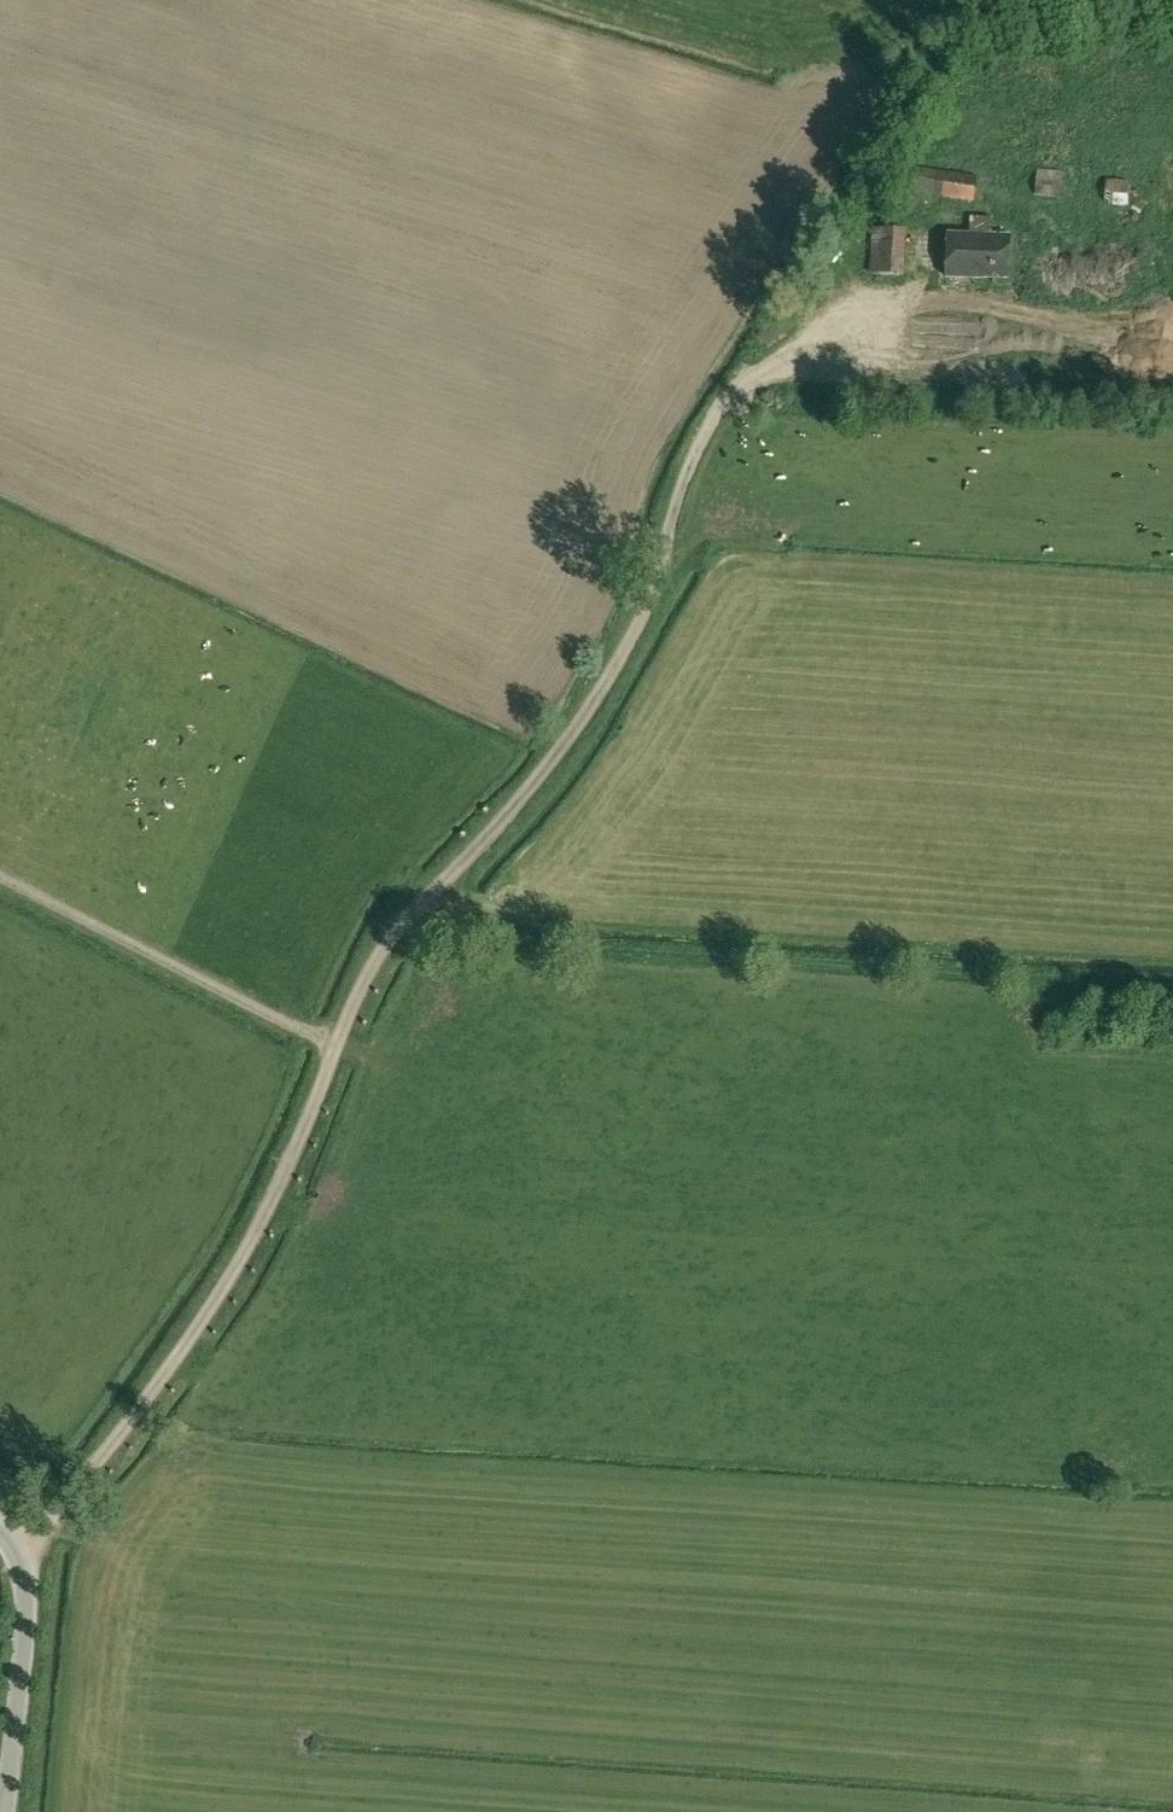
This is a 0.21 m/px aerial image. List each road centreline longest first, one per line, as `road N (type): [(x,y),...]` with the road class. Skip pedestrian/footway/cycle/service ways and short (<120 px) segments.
road 1 (track): [(335,1047),(0,877)]
road 2 (unclassified): [(3,1811),(26,1586),(0,1534)]

